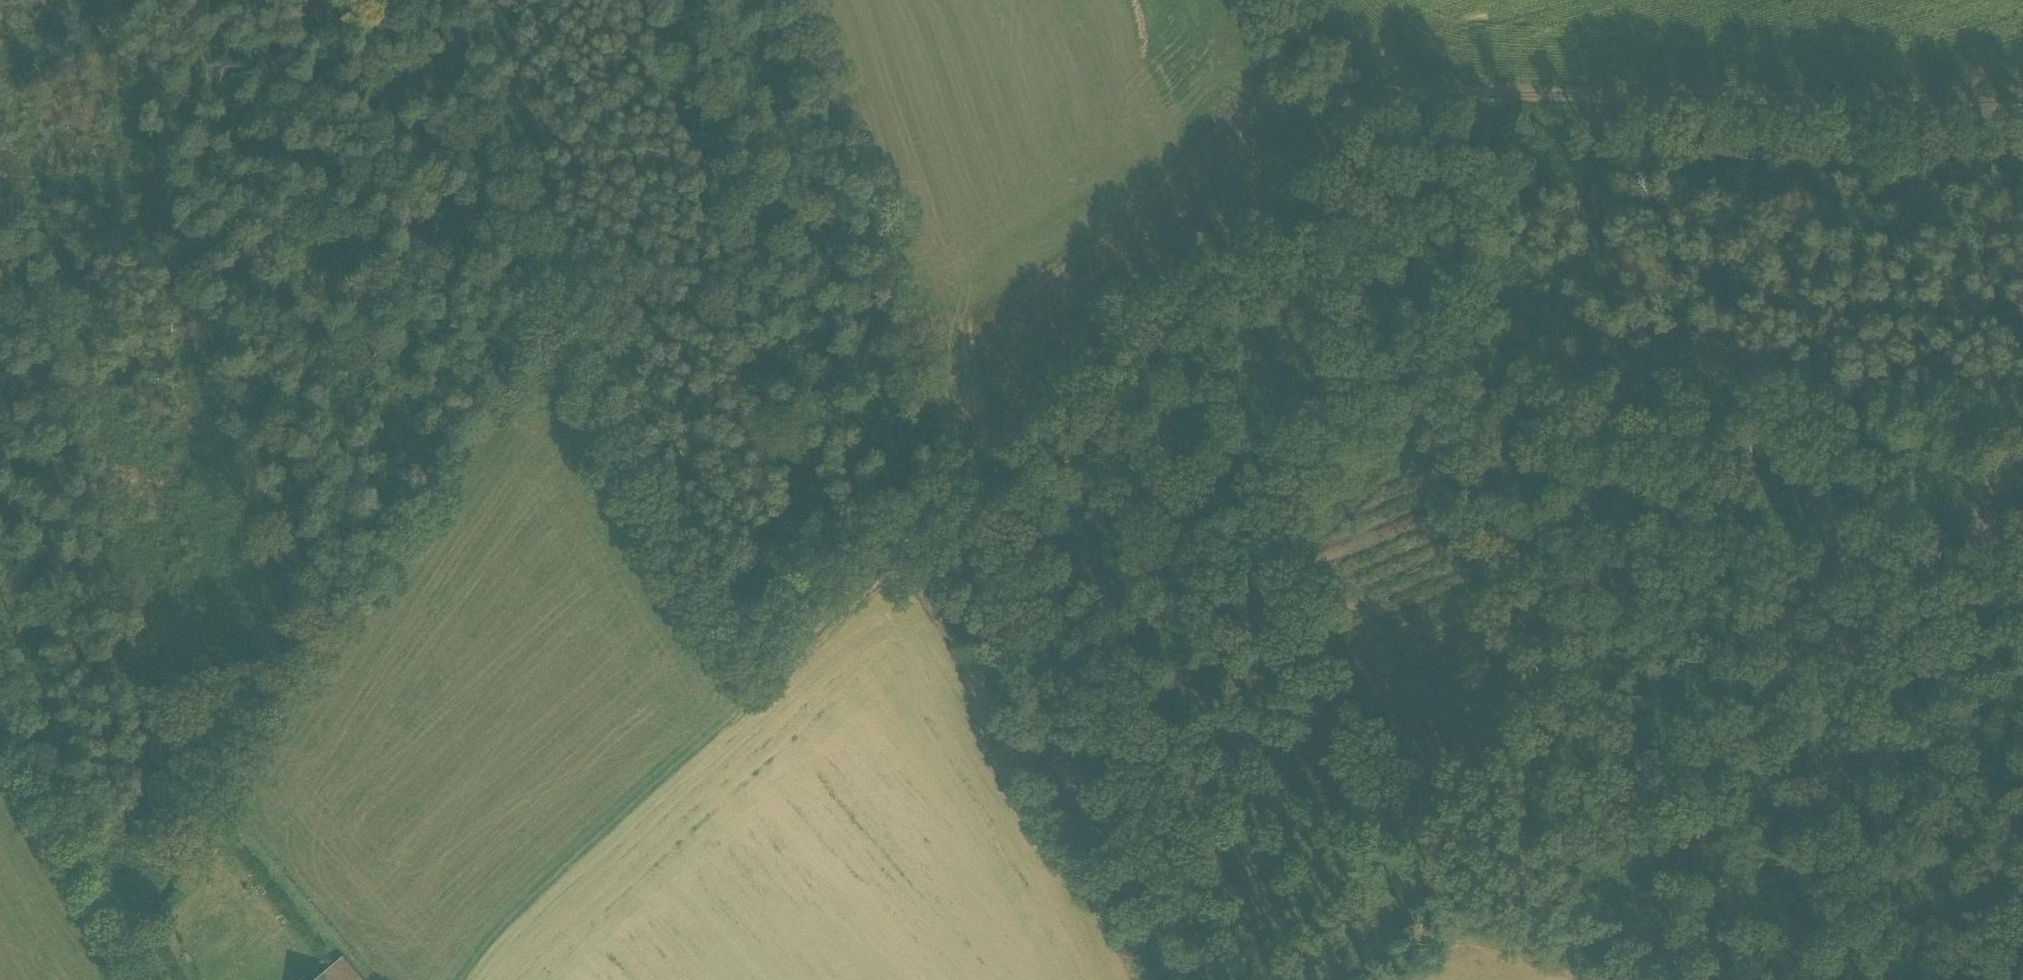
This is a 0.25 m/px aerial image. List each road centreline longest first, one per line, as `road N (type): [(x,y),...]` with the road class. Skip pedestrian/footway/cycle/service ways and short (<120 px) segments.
road 1 (track): [(894,562),(452,979)]
road 2 (track): [(0,728),(151,979)]

